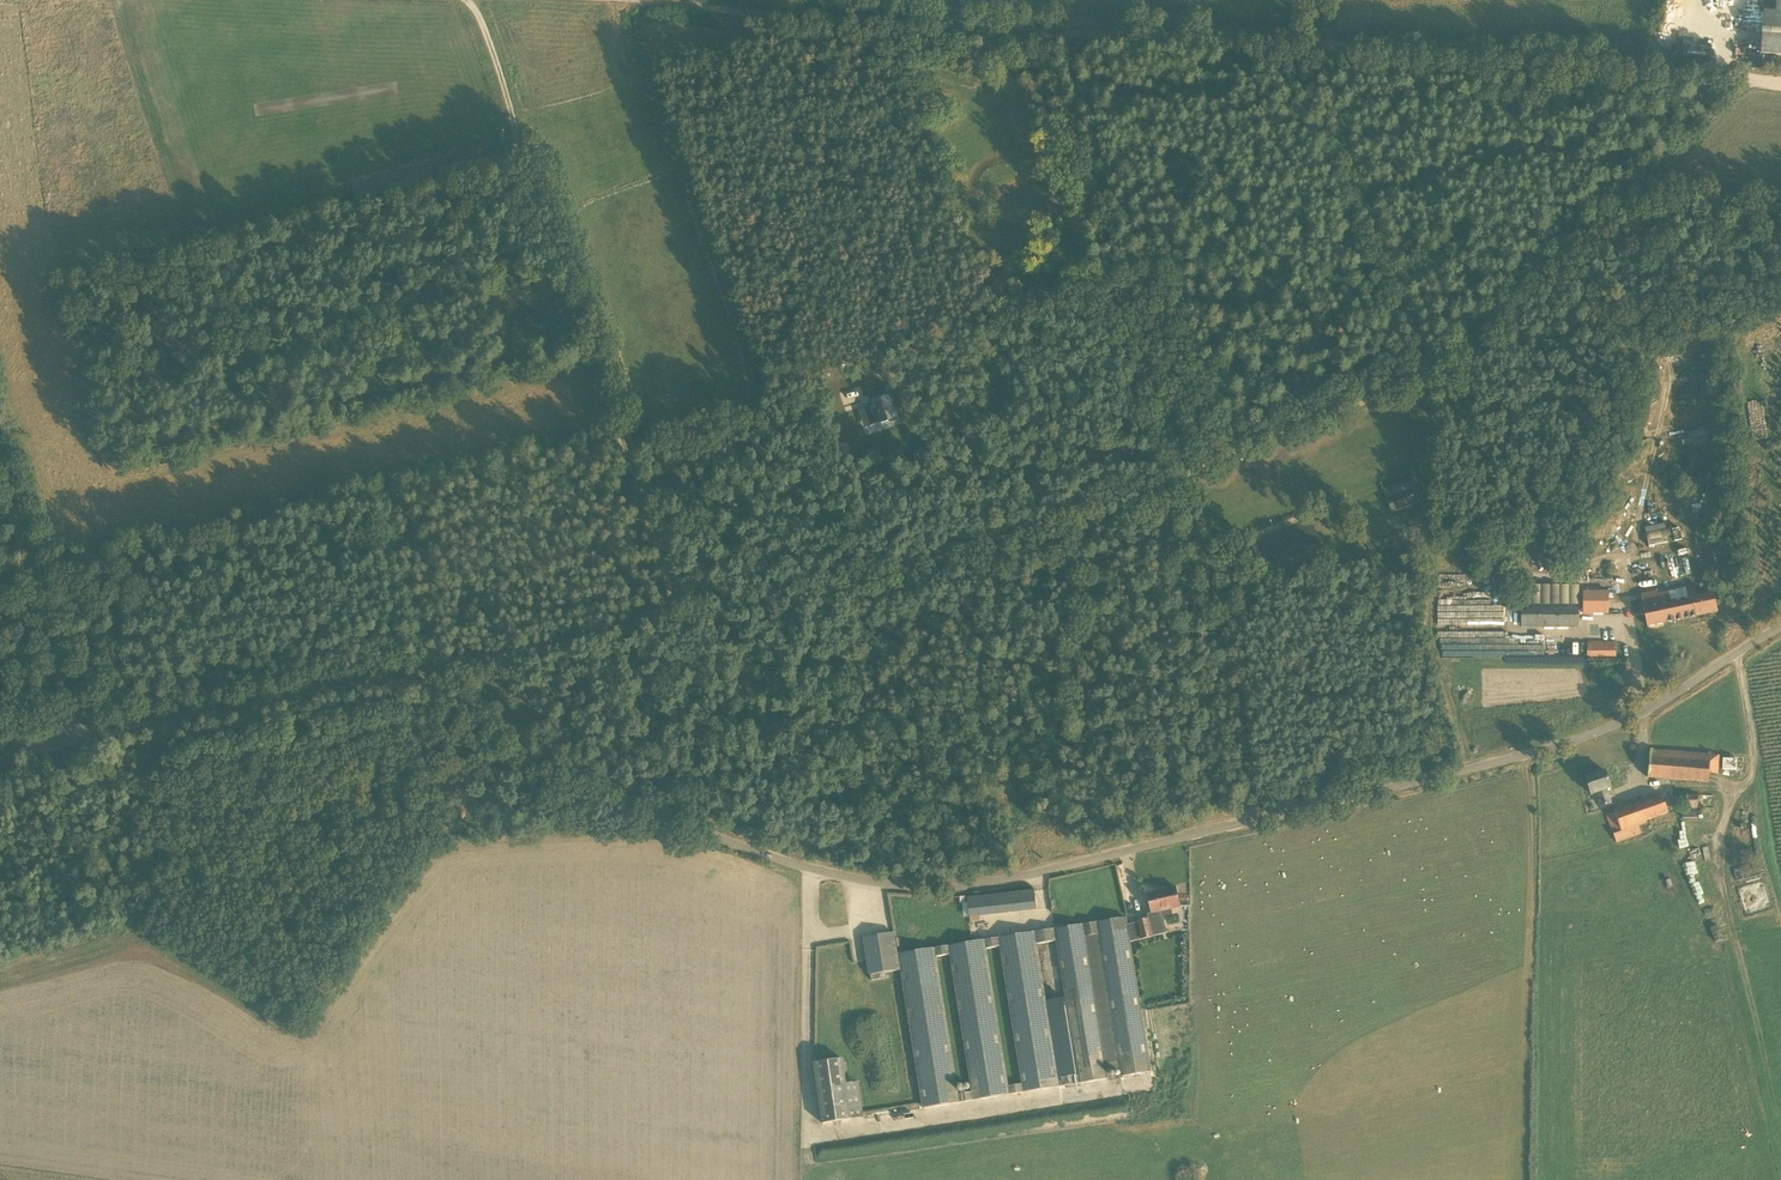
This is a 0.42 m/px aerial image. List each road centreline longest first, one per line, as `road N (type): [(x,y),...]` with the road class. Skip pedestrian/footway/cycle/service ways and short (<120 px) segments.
road 1 (unclassified): [(82,731),(414,673),(745,844),(862,876),(1003,880),(1563,746),(1780,627)]
road 2 (track): [(414,673),(606,626),(654,605),(669,613),(869,569),(1439,371),(1751,80)]
road 3 (track): [(608,0),(1630,70)]
road 4 (track): [(467,0),(503,82),(523,166),(662,571),(654,605)]
road 5 (track): [(1316,46),(1436,372)]
road 6 (unclassified): [(82,731),(0,470)]
road 7 (track): [(1630,70),(1751,80)]

